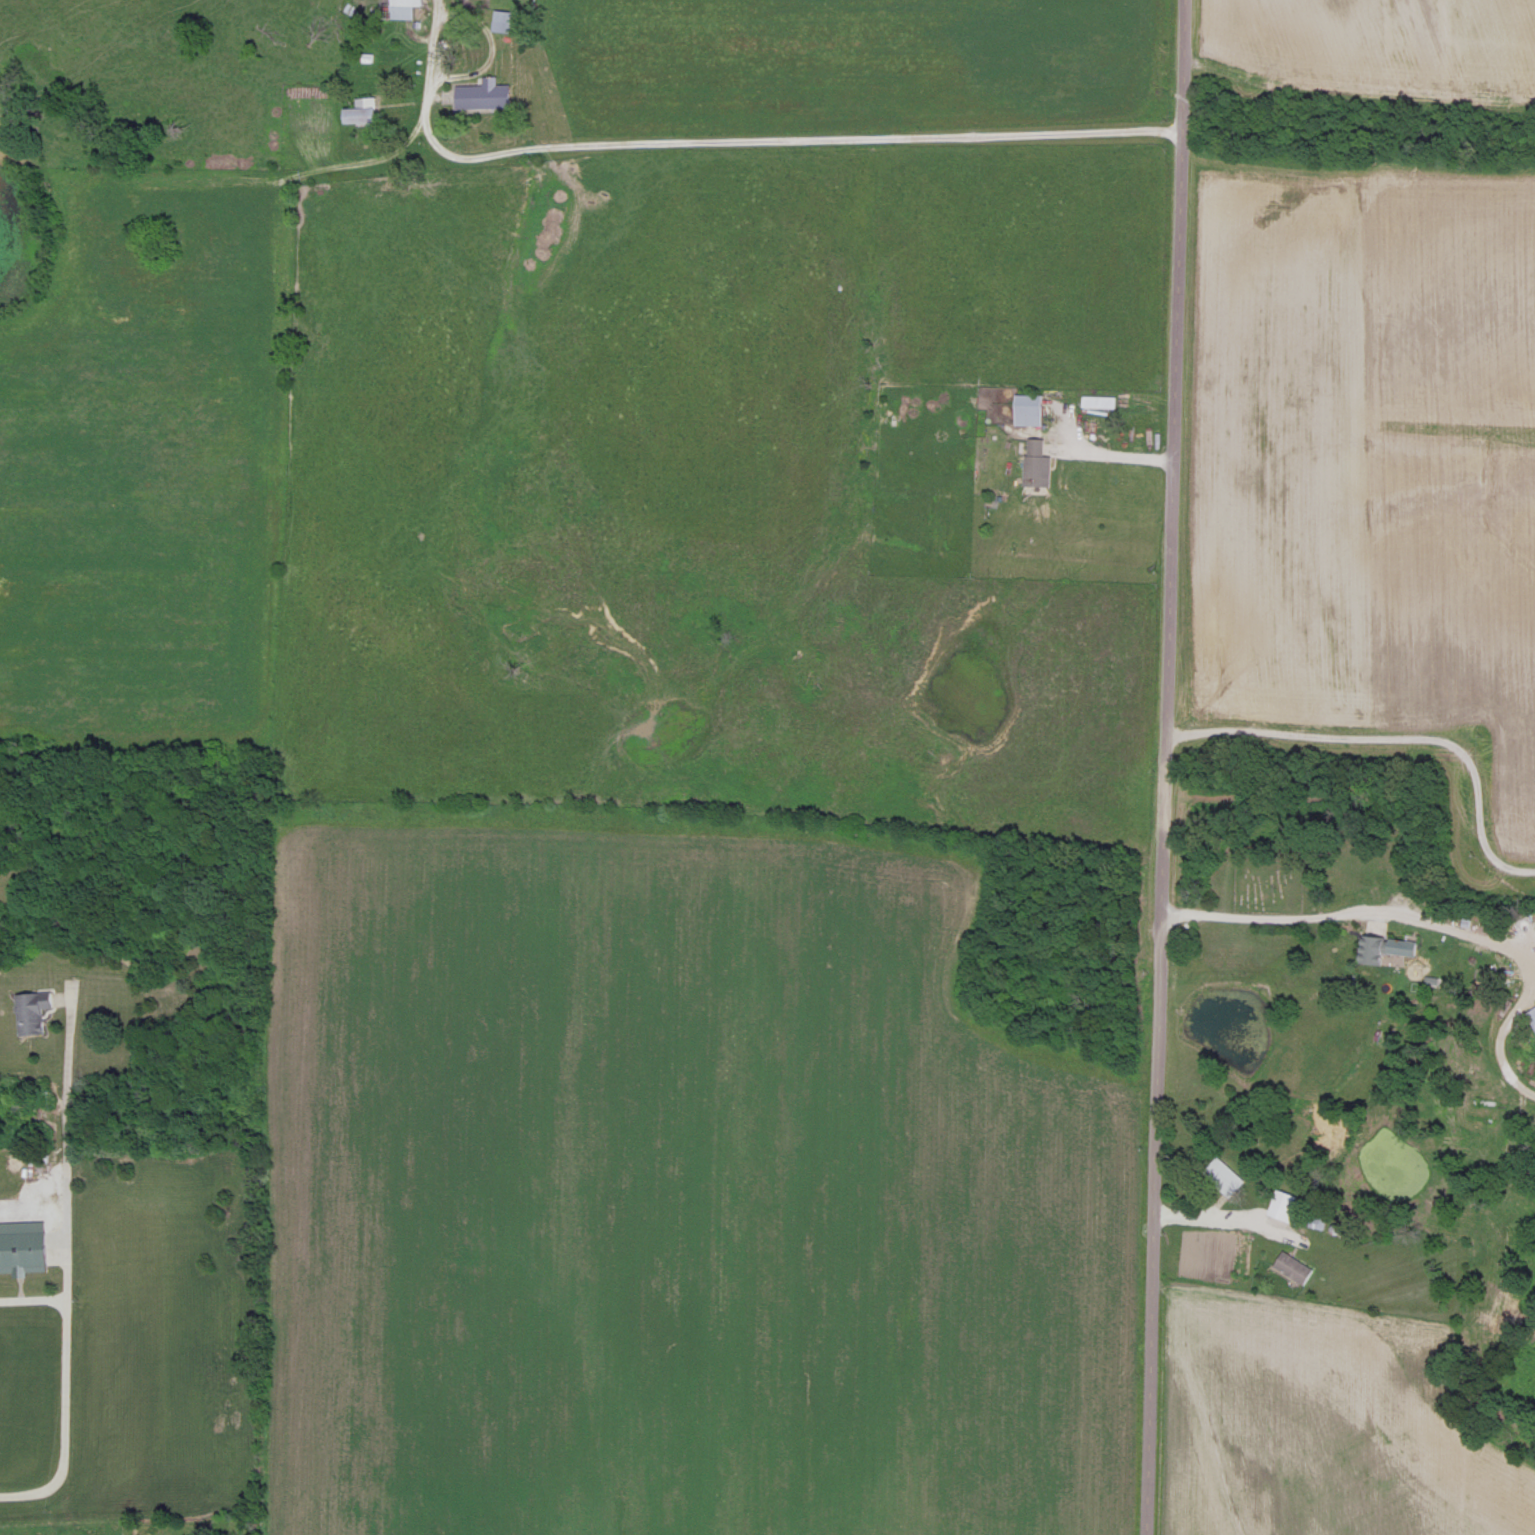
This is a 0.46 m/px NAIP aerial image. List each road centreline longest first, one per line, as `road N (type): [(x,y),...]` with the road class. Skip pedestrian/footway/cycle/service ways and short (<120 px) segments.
road 1 (residential): [(1146,1534),(1179,0)]
road 2 (residential): [(0,1492),(40,1490),(62,1475),(70,996)]

